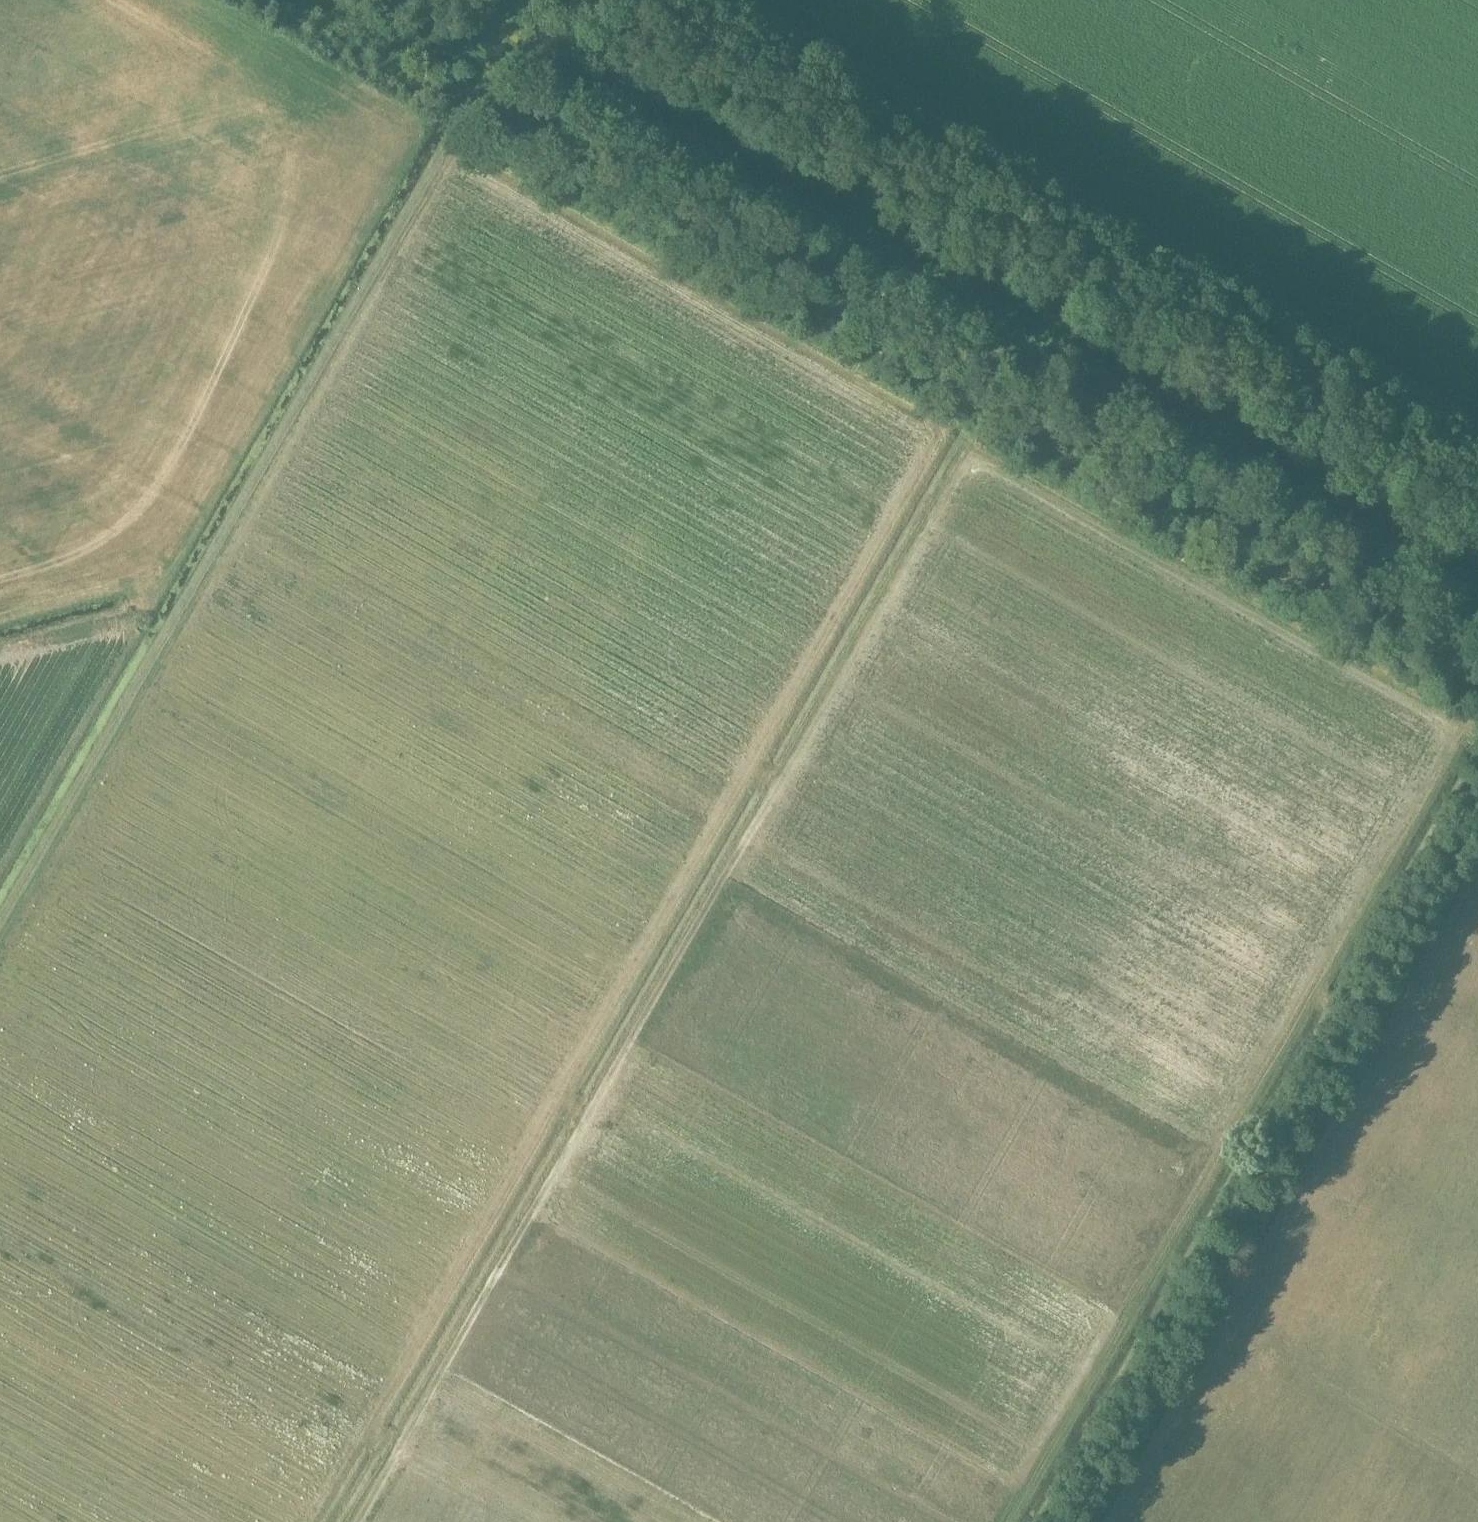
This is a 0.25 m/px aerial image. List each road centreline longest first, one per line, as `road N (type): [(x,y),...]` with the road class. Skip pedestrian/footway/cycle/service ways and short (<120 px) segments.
road 1 (track): [(389,0),(1477,625)]

